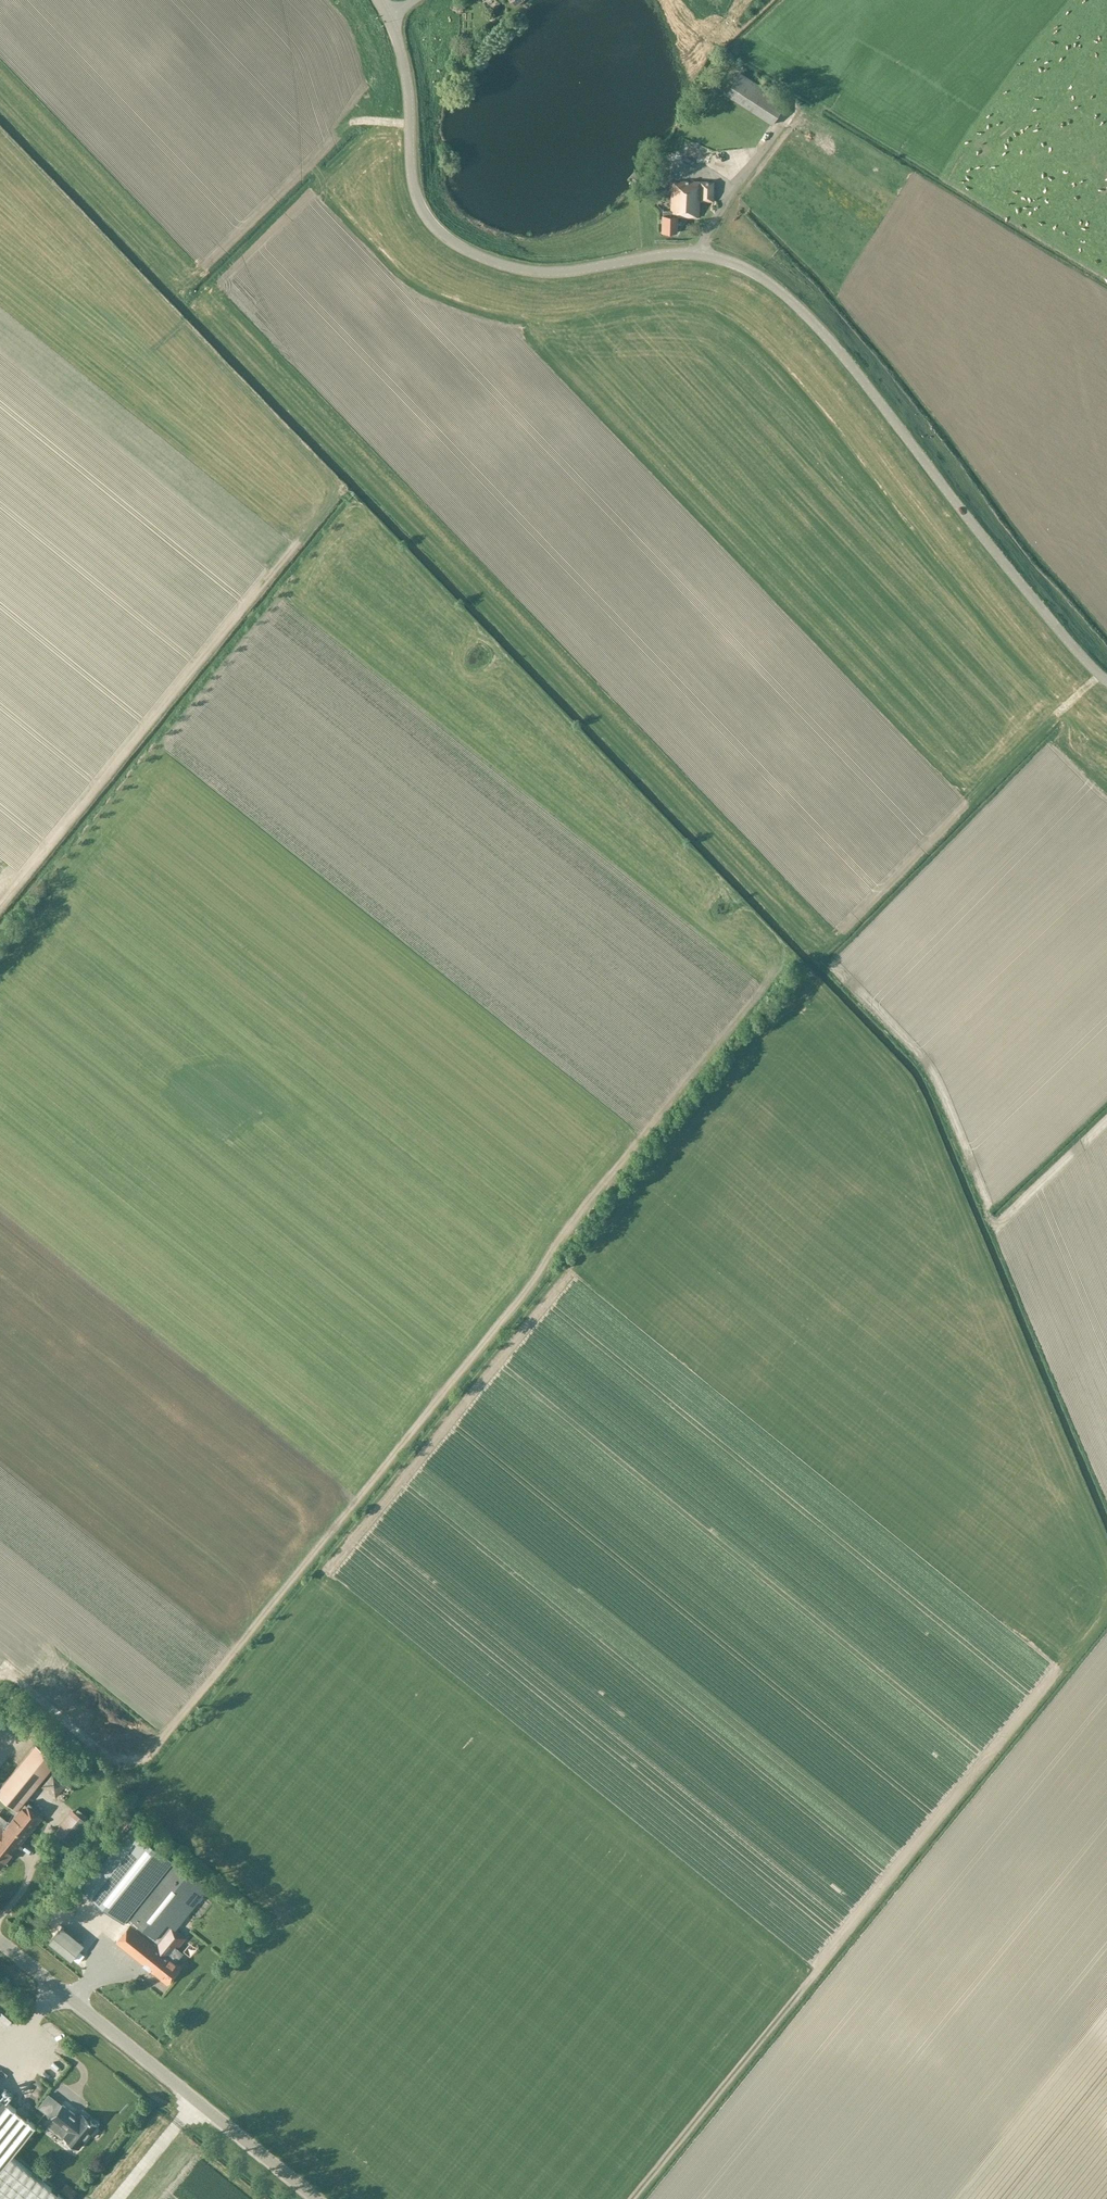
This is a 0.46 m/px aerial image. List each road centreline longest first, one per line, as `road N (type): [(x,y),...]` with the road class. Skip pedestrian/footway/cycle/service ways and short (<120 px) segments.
road 1 (tertiary): [(1106,681),(846,359),(758,276),(689,254),(566,272),(522,269),(472,253),(435,228),(413,187),(407,87),(388,16)]
road 2 (secondary): [(316,2198),(0,1942)]

